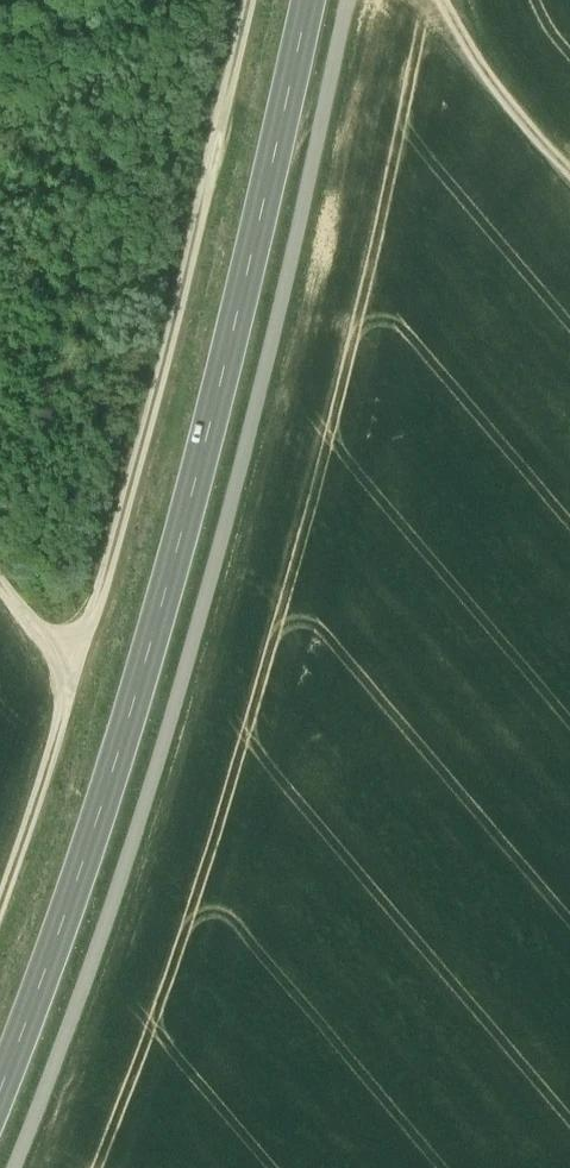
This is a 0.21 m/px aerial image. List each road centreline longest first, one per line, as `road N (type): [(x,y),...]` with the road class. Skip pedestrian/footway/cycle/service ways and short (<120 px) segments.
road 1 (track): [(15,1167),(133,831),(228,510),(344,0)]
road 2 (secondary): [(0,1086),(152,669),(307,0)]
road 3 (track): [(0,884),(69,680),(181,275),(241,0)]
road 4 (track): [(0,579),(69,680)]

